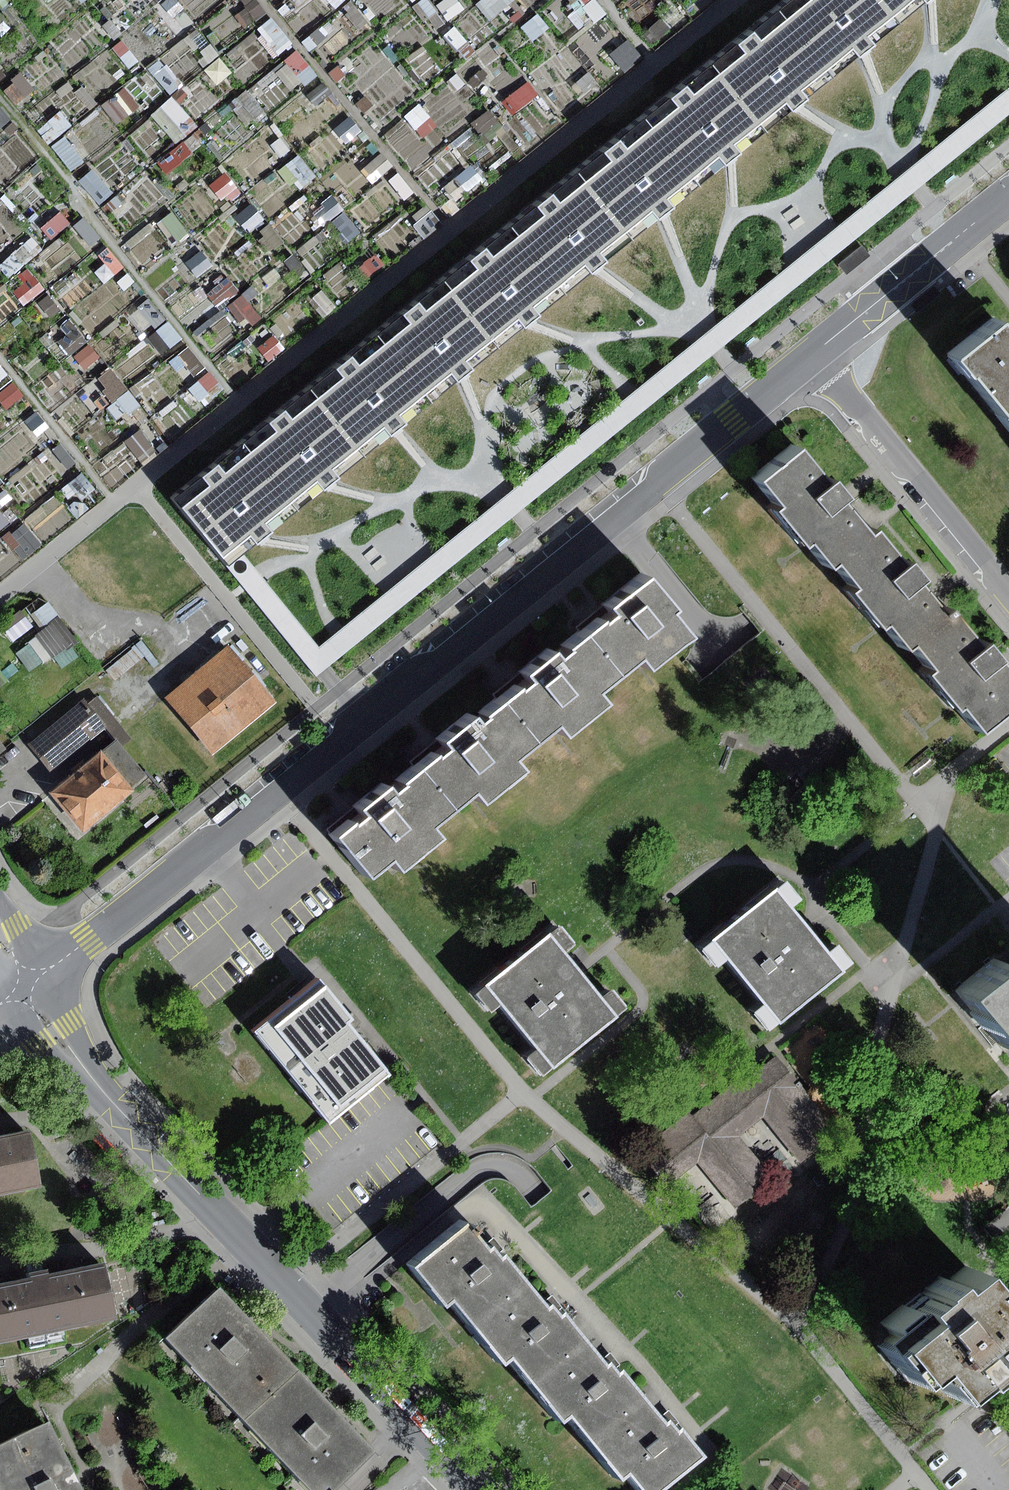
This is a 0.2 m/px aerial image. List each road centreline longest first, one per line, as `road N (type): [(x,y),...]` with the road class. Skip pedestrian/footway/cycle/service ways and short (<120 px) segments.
road 1 (residential): [(813,358),(208,849),(25,984)]
road 2 (residential): [(25,984),(107,1097),(480,1489)]
road 3 (track): [(0,101),(242,400)]
road 4 (residential): [(1008,595),(813,358)]
road 5 (track): [(266,0),(455,228)]
road 6 (residential): [(1008,198),(813,358)]
road 7 (track): [(0,353),(117,501)]

